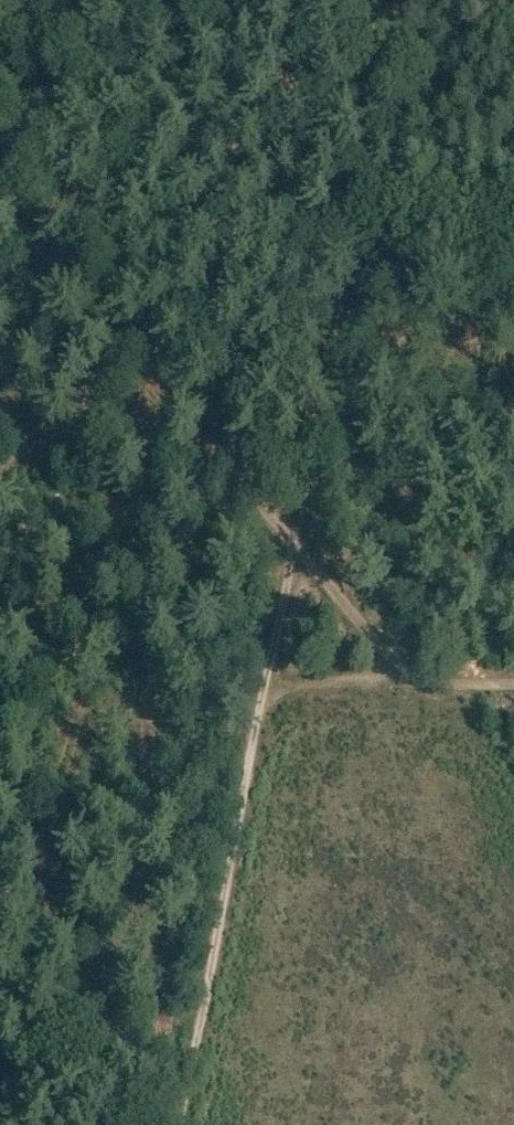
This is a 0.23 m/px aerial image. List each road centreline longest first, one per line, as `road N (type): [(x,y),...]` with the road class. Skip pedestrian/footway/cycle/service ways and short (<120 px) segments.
road 1 (track): [(400,0),(399,40),(191,1062)]
road 2 (track): [(0,194),(440,678),(513,678)]
road 3 (track): [(234,0),(0,62)]
road 4 (track): [(440,678),(264,682)]

